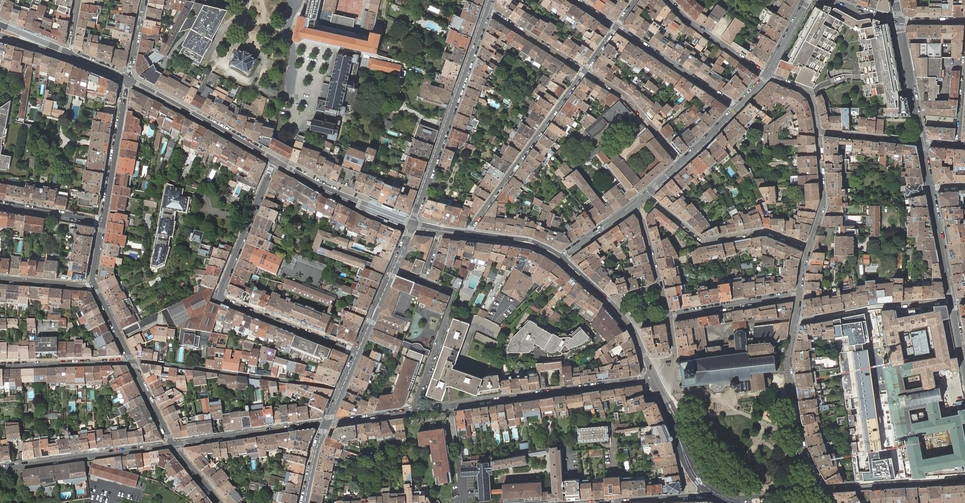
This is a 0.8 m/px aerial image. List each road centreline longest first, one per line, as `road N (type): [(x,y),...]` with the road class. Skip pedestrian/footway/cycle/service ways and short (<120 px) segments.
road 1 (residential): [(357,353),(220,297),(275,160)]
road 2 (tertiary): [(487,11),(412,224)]
road 3 (tertiary): [(417,412),(640,380)]
road 4 (residential): [(132,362),(340,392)]
road 5 (residential): [(585,71),(470,234)]
road 6 (residential): [(646,195),(704,242),(760,231),(809,248)]
road 7 (residential): [(824,488),(796,424),(787,361),(794,319)]
road 8 (tertiary): [(0,470),(174,444)]
road 9 (tertiary): [(275,160),(128,79)]
road 10 (residential): [(952,300),(794,319)]
road 11 (tertiary): [(174,444),(326,424)]
road 12 (tertiary): [(412,224),(275,160)]
road 13 (residential): [(616,27),(738,107)]
road 14 (tertiary): [(103,222),(128,79)]
road 15 (residential): [(824,488),(964,479)]
road 16 (residential): [(682,162),(624,96),(585,71)]
road 17 (residential): [(132,362),(0,366)]
road 18 (residential): [(798,295),(669,316)]
road 19 (tertiary): [(722,494),(693,469),(657,384)]
road 20 (residential): [(417,412),(455,293)]
road 21 (tertiary): [(899,20),(922,141)]
road 22 (residential): [(767,74),(669,0)]

